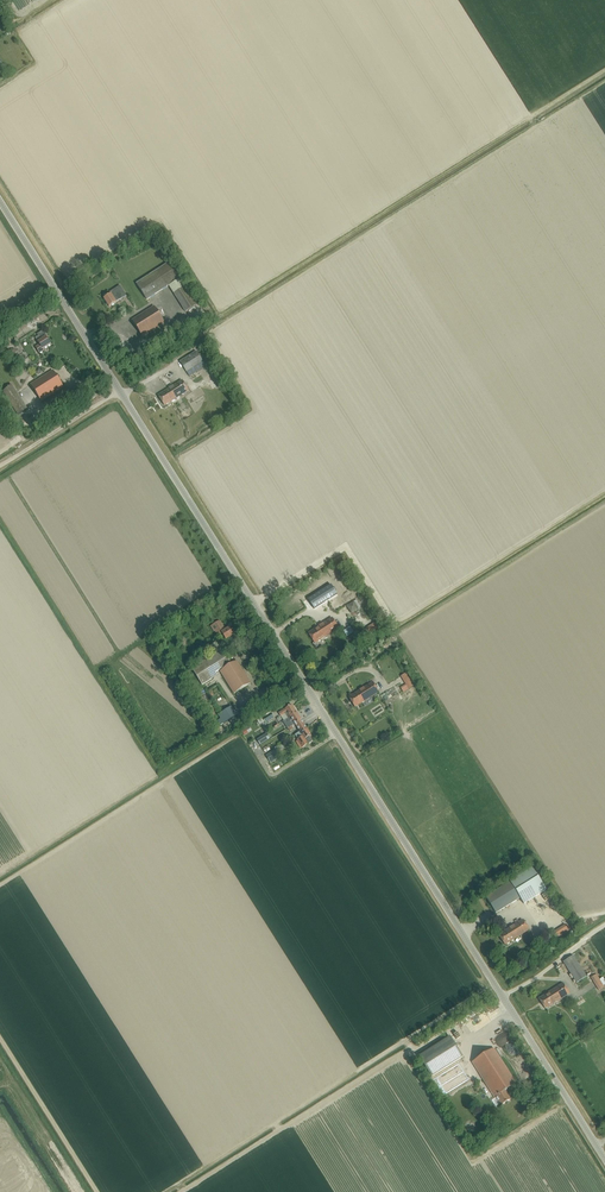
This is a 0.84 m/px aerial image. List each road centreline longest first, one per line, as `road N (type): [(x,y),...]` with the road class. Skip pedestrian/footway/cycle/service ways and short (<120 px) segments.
road 1 (unclassified): [(604,1159),(0,202)]

